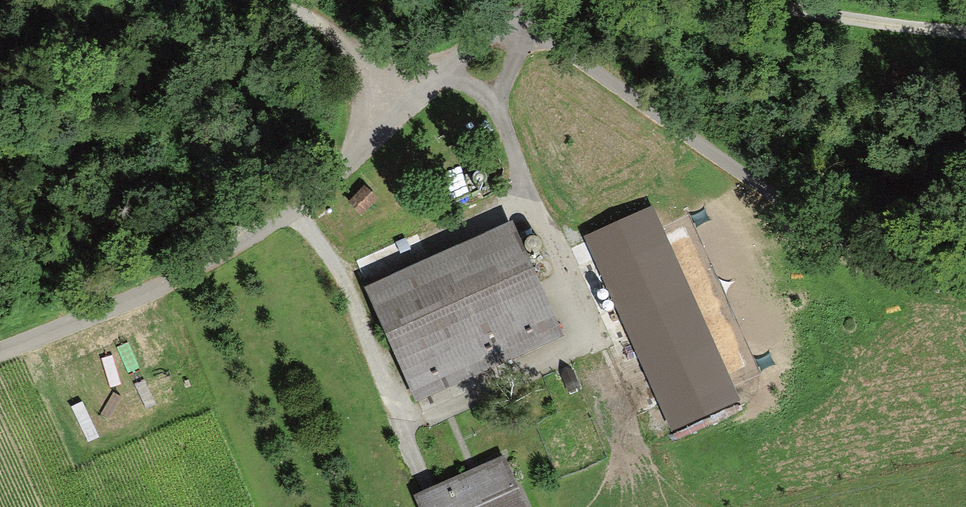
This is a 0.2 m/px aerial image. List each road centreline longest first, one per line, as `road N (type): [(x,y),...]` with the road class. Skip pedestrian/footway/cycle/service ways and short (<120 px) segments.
road 1 (track): [(965,289),(852,248),(521,9),(445,72)]
road 2 (unclassified): [(0,350),(258,233),(361,155),(445,72)]
road 3 (track): [(965,29),(743,0)]
road 4 (track): [(404,115),(326,26),(258,0)]
road 5 (track): [(528,183),(499,97),(445,72)]

